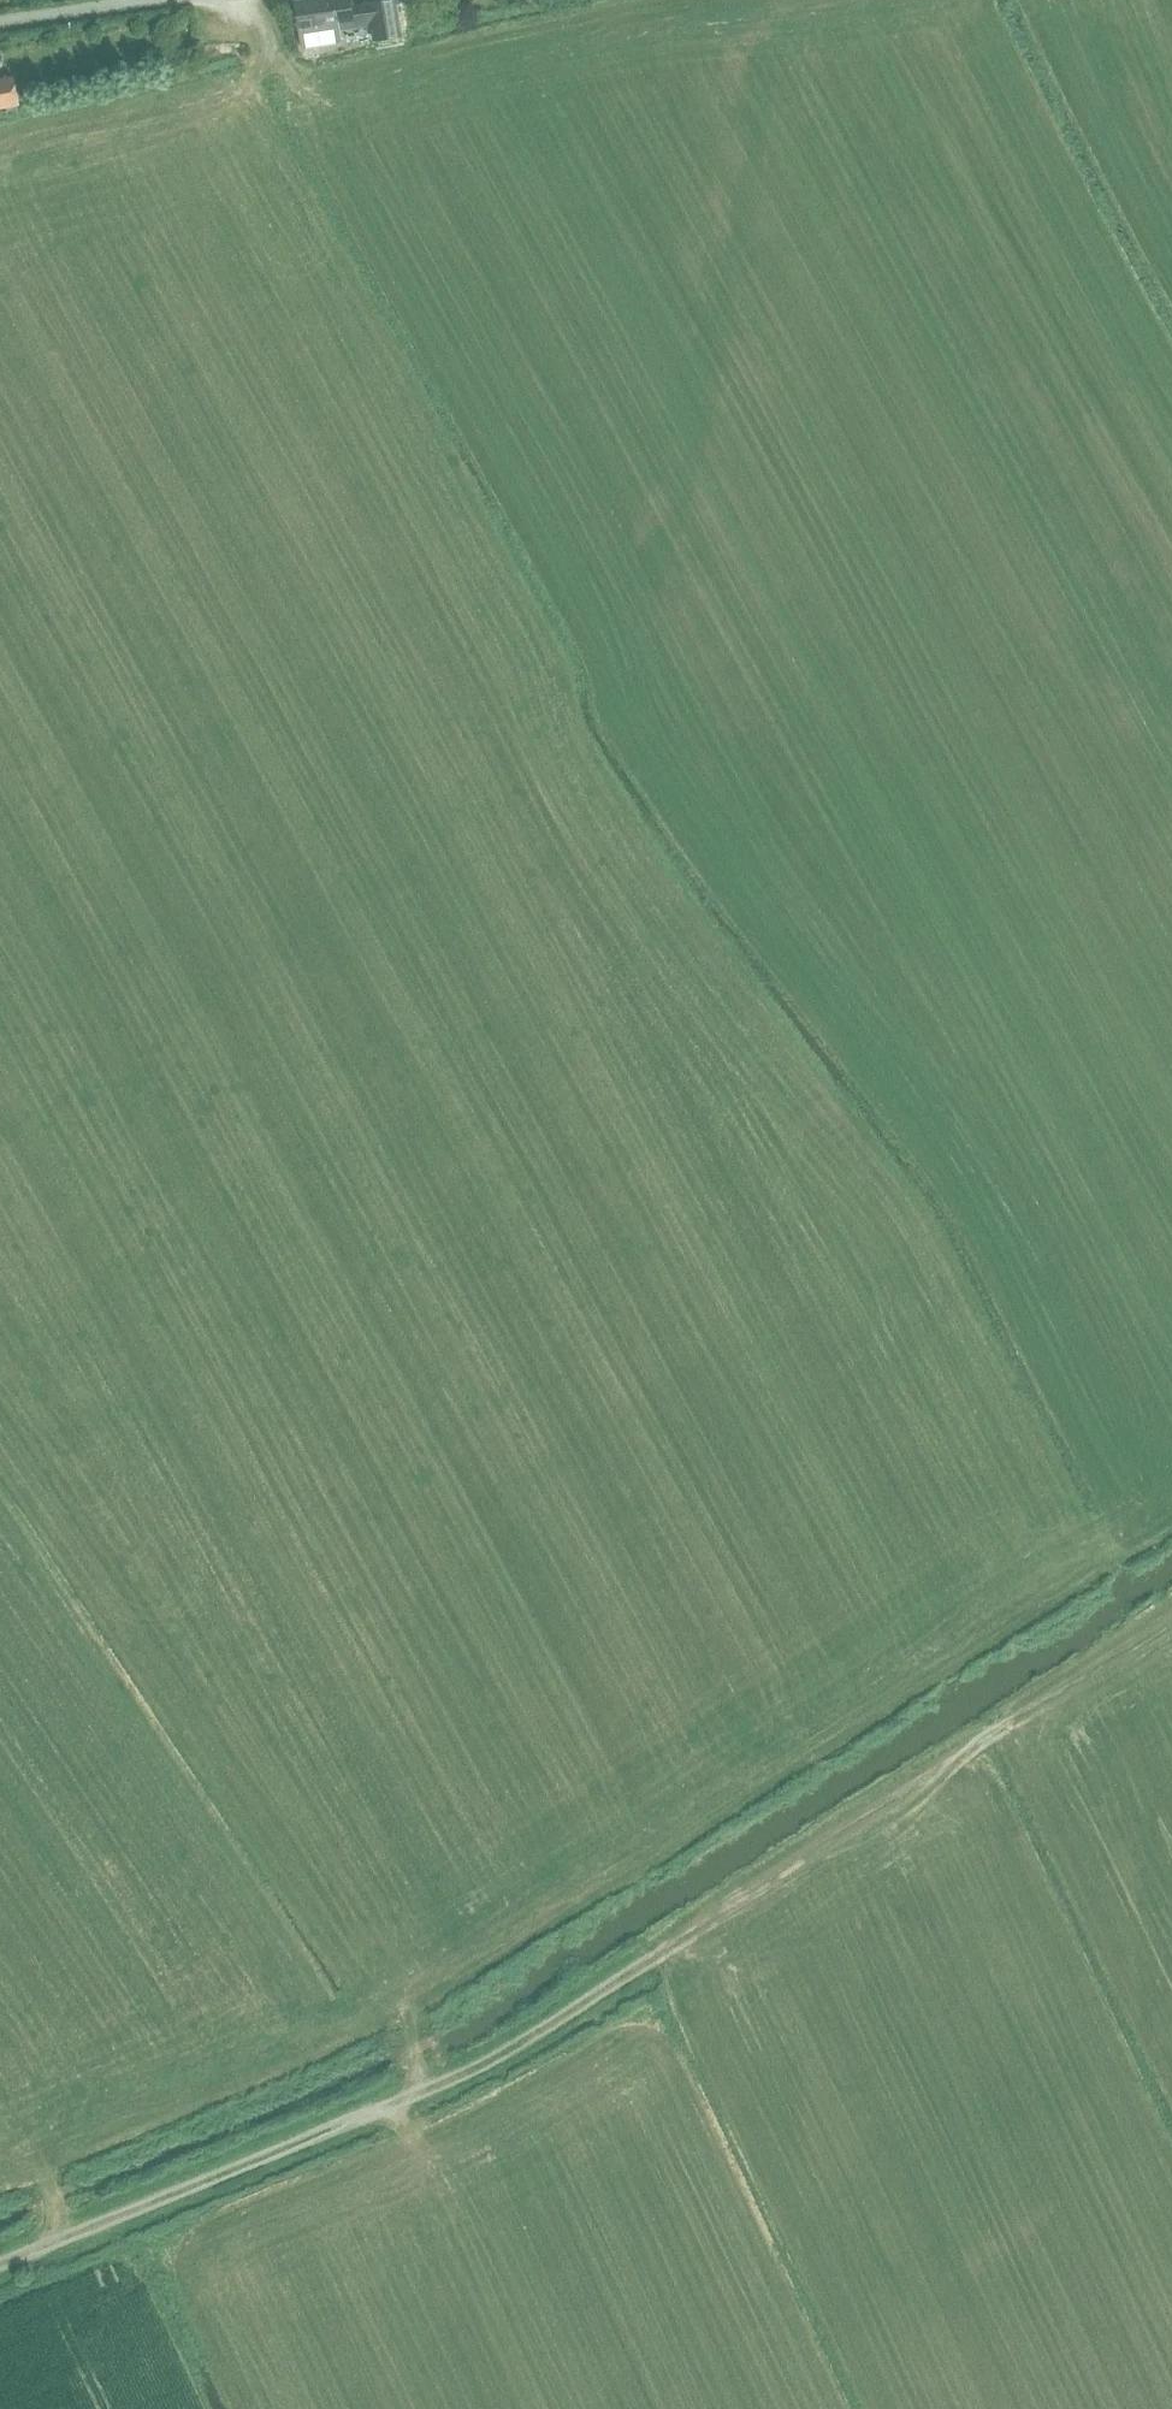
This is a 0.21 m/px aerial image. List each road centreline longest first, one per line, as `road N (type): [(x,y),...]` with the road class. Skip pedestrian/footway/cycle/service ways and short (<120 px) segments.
road 1 (track): [(649,1961),(468,2071),(0,2266)]
road 2 (unclassified): [(135,0),(0,20)]

